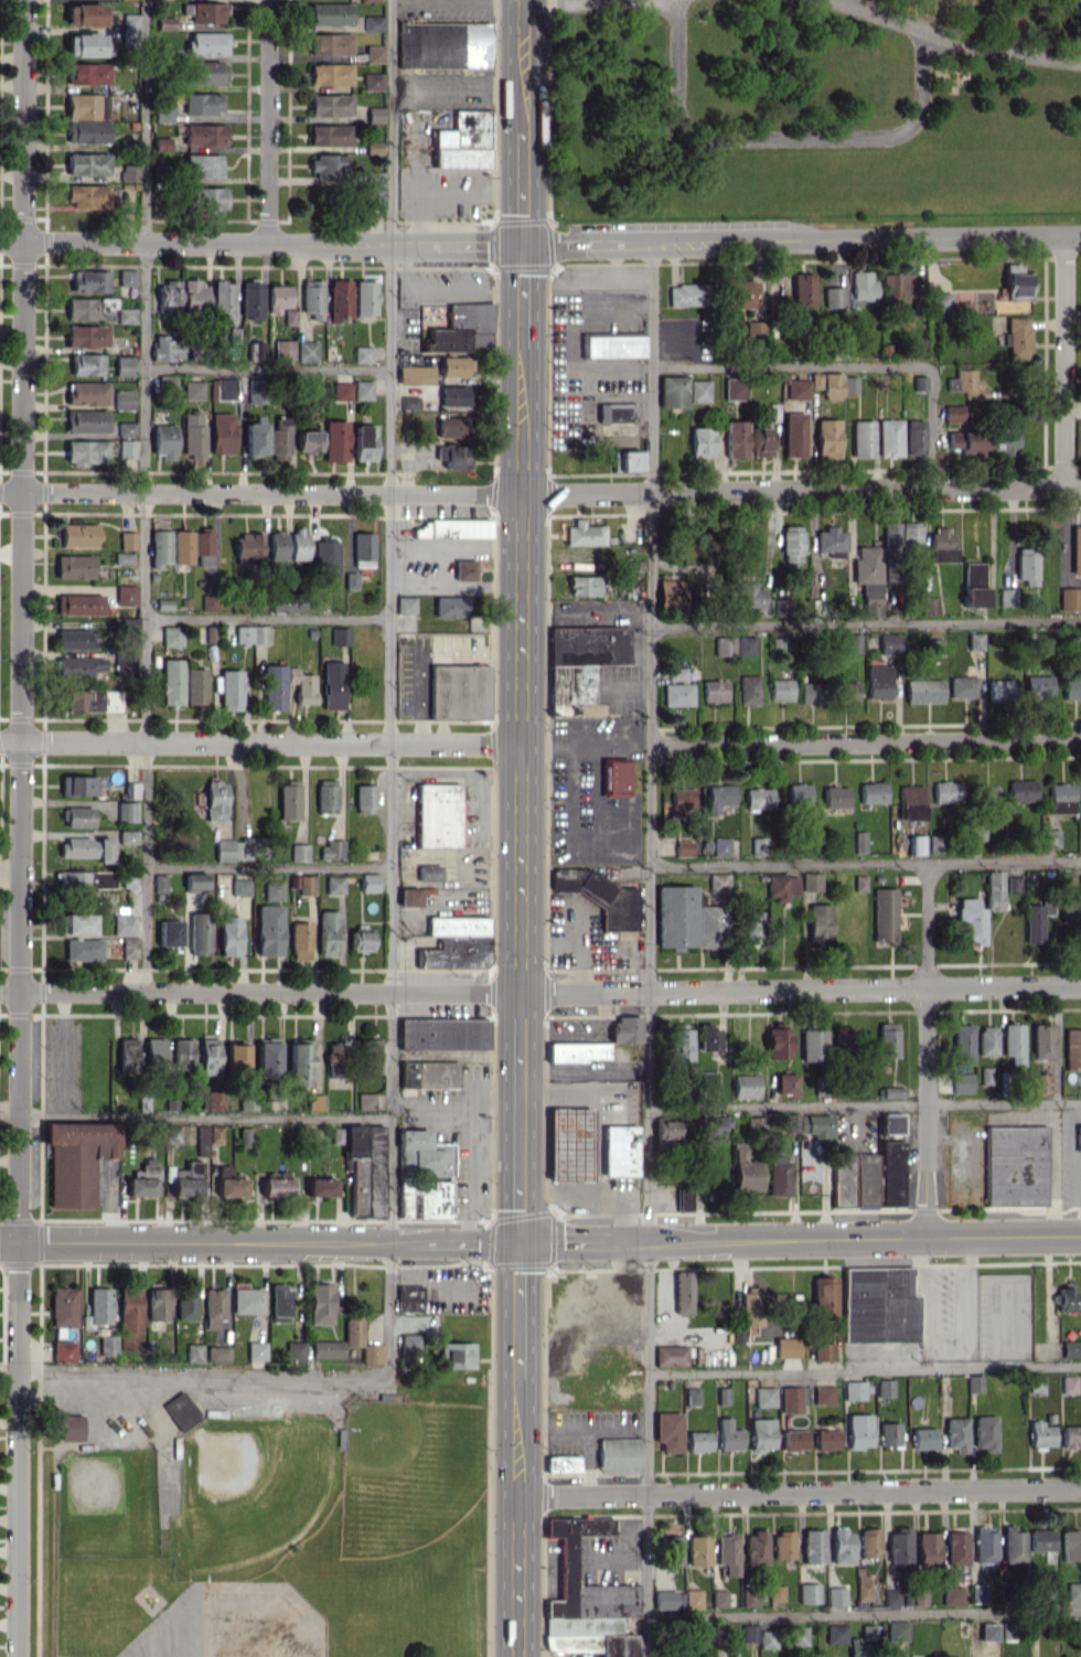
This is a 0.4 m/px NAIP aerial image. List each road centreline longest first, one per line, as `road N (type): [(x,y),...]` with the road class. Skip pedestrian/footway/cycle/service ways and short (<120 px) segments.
road 1 (residential): [(24,0),(19,1241)]
road 2 (residential): [(0,492),(1080,486)]
road 3 (residential): [(0,992),(1080,986)]
road 4 (tertiary): [(19,1241),(1080,1236)]
road 5 (residential): [(516,1495),(1080,1487)]
road 6 (tertiary): [(524,246),(1080,236)]
road 7 (residential): [(0,240),(524,246)]
road 8 (residential): [(0,741),(521,742)]
road 9 (residential): [(652,746),(1080,739)]
road 10 (residential): [(927,864),(924,1238)]
road 11 (residential): [(18,1372),(17,1656)]
road 12 (residential): [(1063,236),(1062,487)]
road 13 (primary): [(520,992),(521,742)]
road 14 (primary): [(521,742),(521,494)]
road 15 (residential): [(269,0),(268,244)]
road 16 (primary): [(518,1241),(520,1016)]
road 17 (primary): [(516,1569),(517,1383)]
road 18 (primary): [(521,494),(522,335)]
road 19 (primary): [(517,1383),(518,1241)]
road 20 (residential): [(18,1372),(19,1241)]
road 21 (primary): [(524,246),(524,118)]

